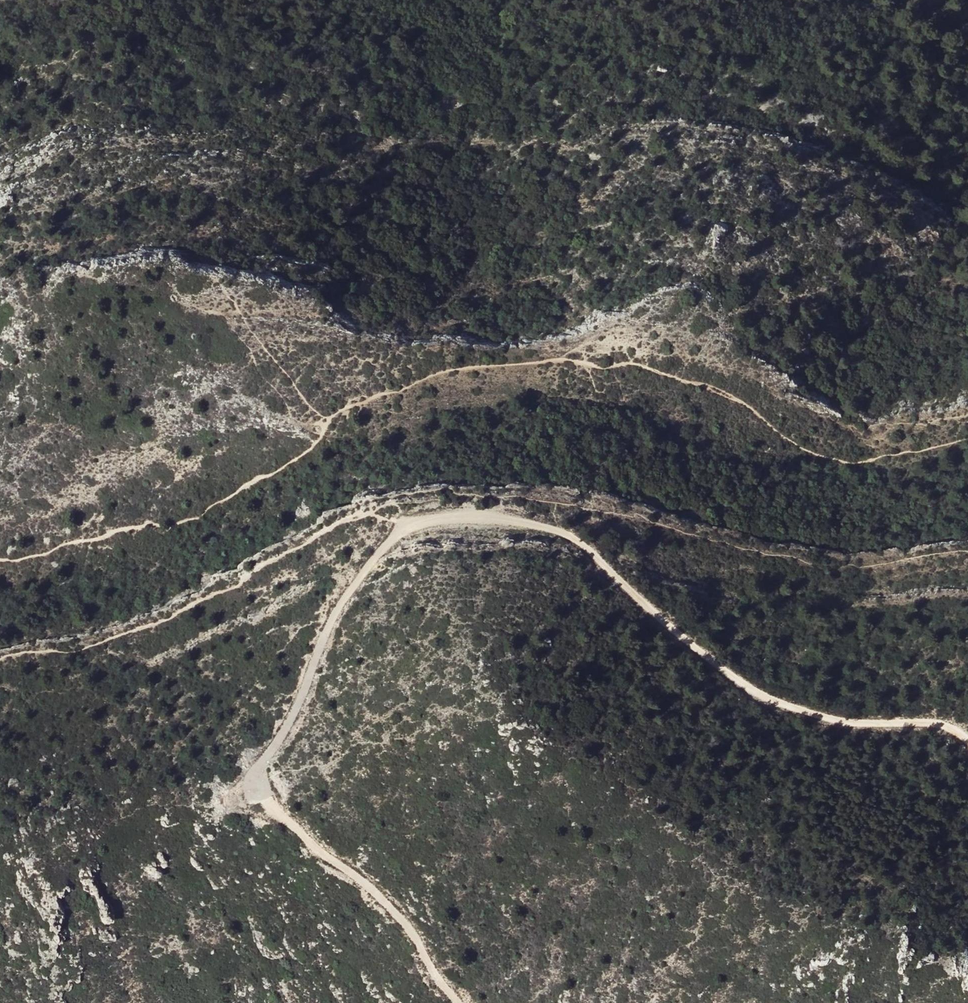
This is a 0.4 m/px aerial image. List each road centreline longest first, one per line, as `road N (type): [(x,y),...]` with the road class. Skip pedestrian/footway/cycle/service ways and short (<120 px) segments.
road 1 (track): [(458,1002),(383,901),(305,838),(262,790),(260,768),(293,718),(324,635),(399,535),(473,515),(567,536),(760,700),(851,727),(939,727),(967,743)]

